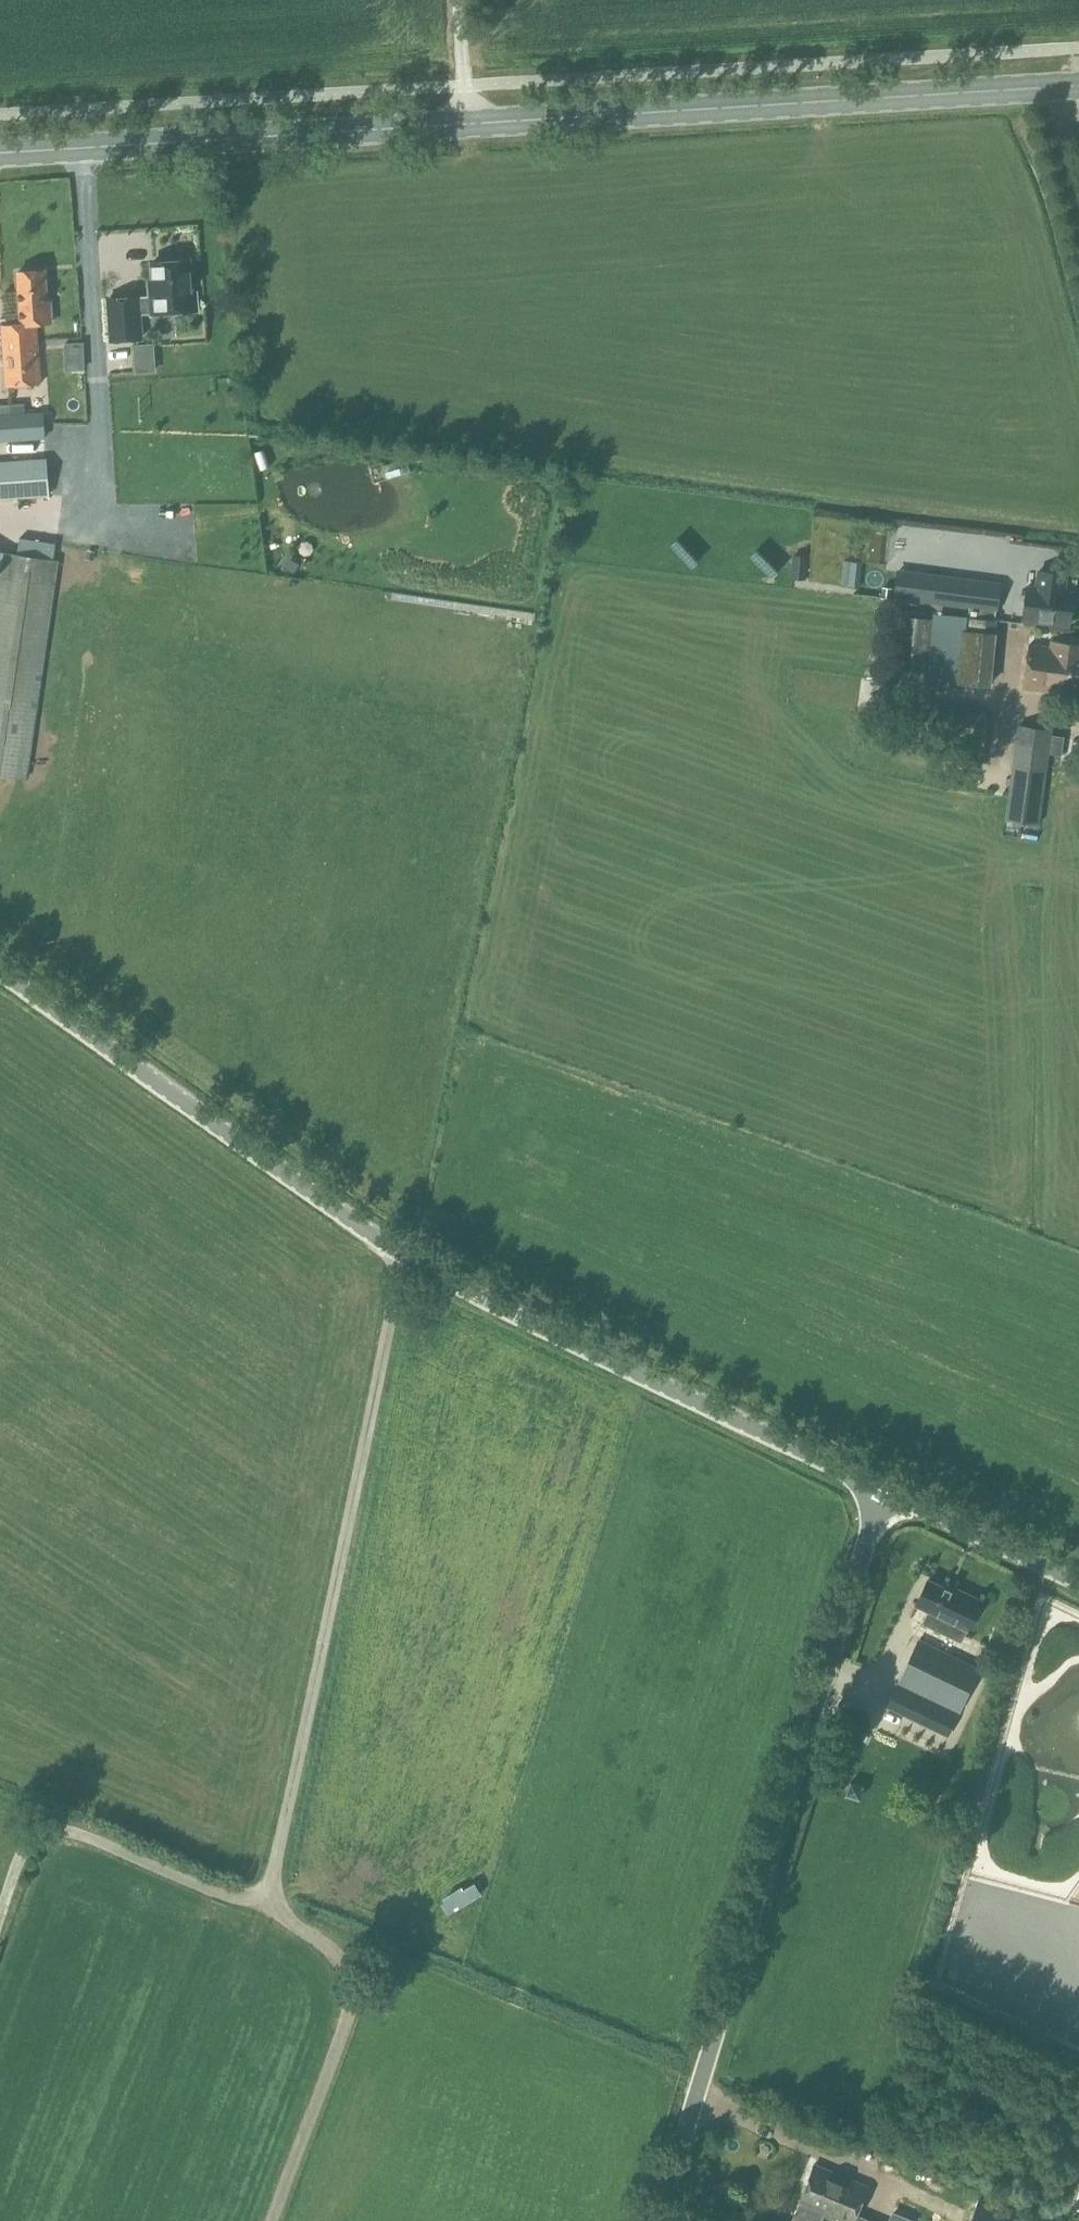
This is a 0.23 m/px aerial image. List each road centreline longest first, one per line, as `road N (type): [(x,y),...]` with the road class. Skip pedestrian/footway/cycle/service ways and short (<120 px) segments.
road 1 (secondary): [(0,159),(1041,88)]
road 2 (track): [(405,1259),(266,1906),(332,1941),(352,1980),(346,2028),(273,2220)]
road 3 (unclassified): [(882,1491),(405,1259),(0,969)]
road 4 (unclassified): [(659,2220),(882,1491)]
road 5 (track): [(0,1920),(29,1847),(55,1832),(266,1906)]
road 6 (unclassified): [(1078,1585),(882,1491)]
road 7 (residential): [(1041,88),(1078,226)]

